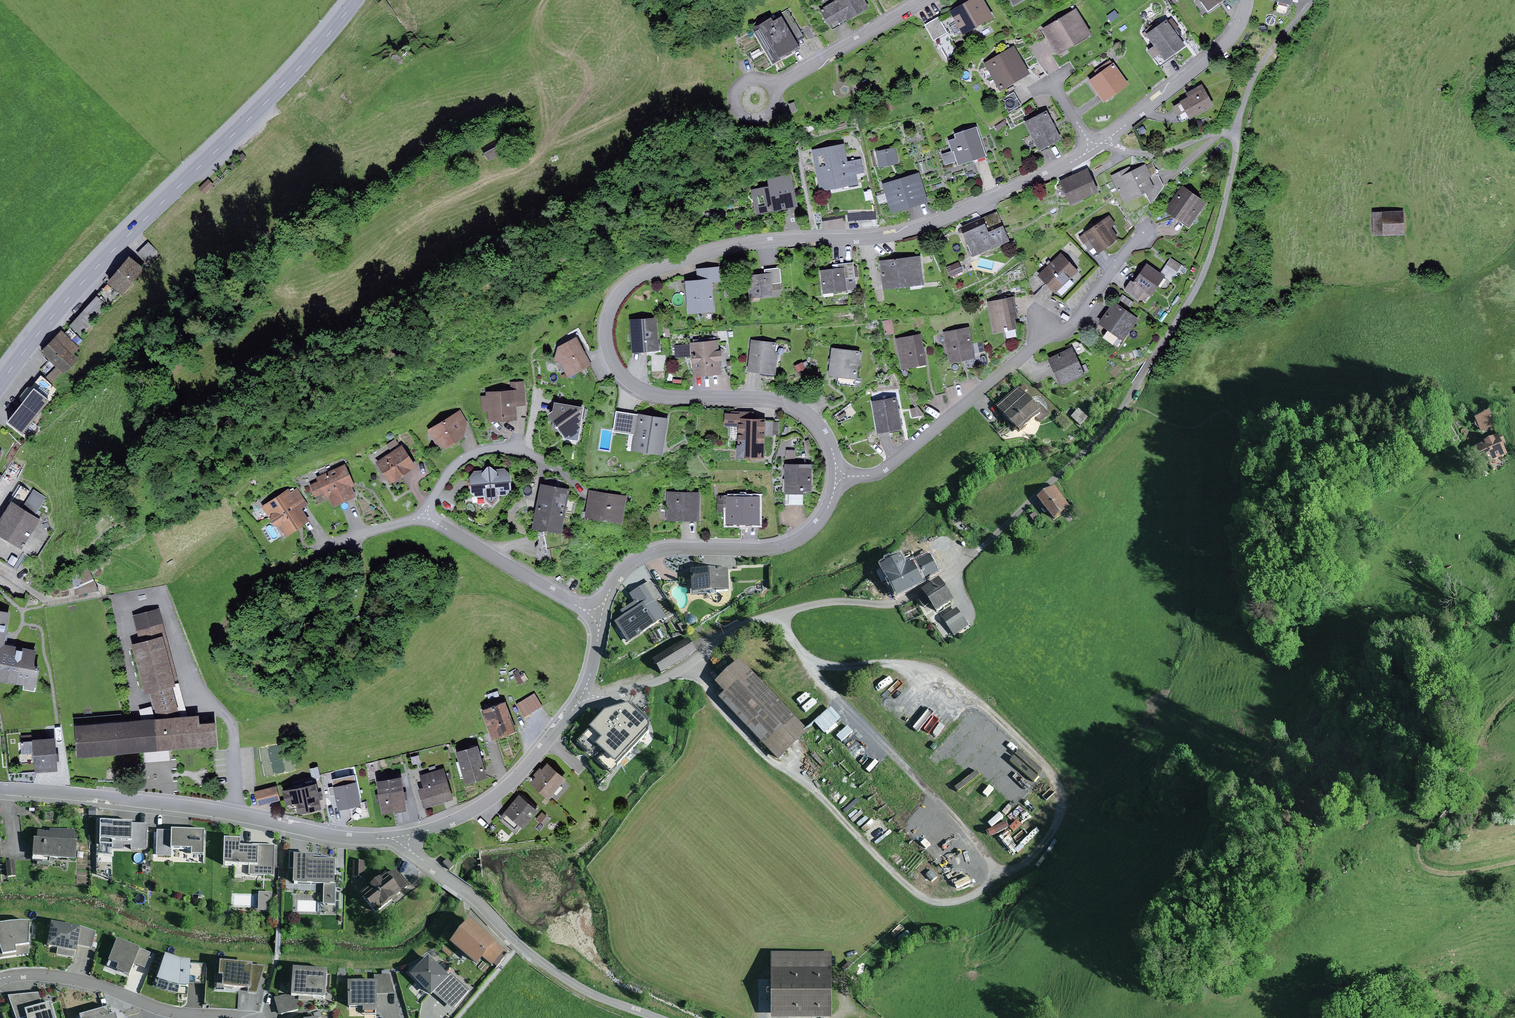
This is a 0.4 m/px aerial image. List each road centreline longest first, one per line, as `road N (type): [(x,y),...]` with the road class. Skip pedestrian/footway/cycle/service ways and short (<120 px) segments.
road 1 (unclassified): [(584,696),(664,680),(727,634),(779,613),(839,600),(892,603),(968,561),(1122,414),(1189,307),(1216,242),(1240,124)]
road 2 (residential): [(837,479),(822,430),(789,403),(659,396),(632,384),(608,343),(616,299),(646,274),(722,248),(868,239),(922,227),(1094,148)]
road 3 (primary): [(355,0),(299,68),(47,322),(0,382)]
road 4 (residential): [(837,479),(892,465),(1033,344),(1076,319),(1146,226)]
road 5 (residential): [(0,791),(403,840)]
road 6 (residential): [(403,840),(558,974),(657,1017)]
road 7 (residential): [(600,613),(614,577),(633,561),(656,552),(780,546),(802,536),(837,479)]
road 8 (residential): [(237,1017),(161,1010),(70,977),(0,977)]
road 9 (residential): [(403,840),(500,795),(584,696)]
road 10 (residential): [(600,613),(424,517)]
road 11 (residential): [(1107,138),(1225,44),(1247,0)]
road 12 (track): [(1421,836),(1514,690)]
road 13 (residential): [(923,0),(775,86)]
road 14 (residential): [(424,517),(451,468),(472,453),(505,448),(553,466)]
road 15 (unclassified): [(1240,124),(1249,88),(1311,0)]
road 16 (residential): [(1107,138),(1123,151),(1160,153),(1240,124)]
road 17 (track): [(1421,836),(1418,856),(1431,870),(1514,863)]

